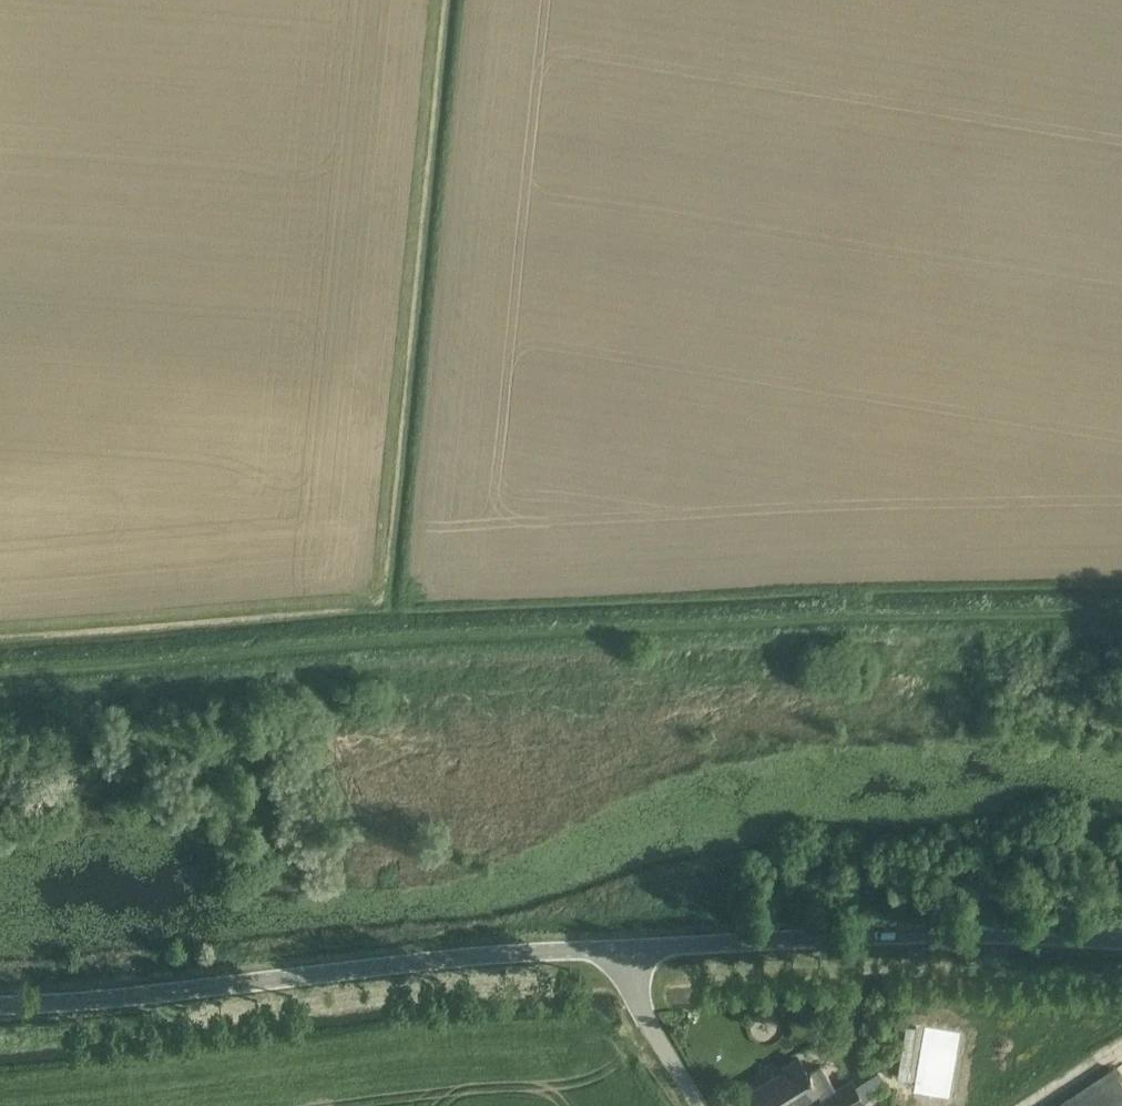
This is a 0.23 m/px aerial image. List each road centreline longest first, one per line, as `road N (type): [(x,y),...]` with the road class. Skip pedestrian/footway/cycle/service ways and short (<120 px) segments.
road 1 (unclassified): [(629,948),(494,953),(0,1005)]
road 2 (unclassified): [(1121,940),(927,934),(629,948)]
road 3 (unclassified): [(702,1105),(641,1011),(629,948)]

